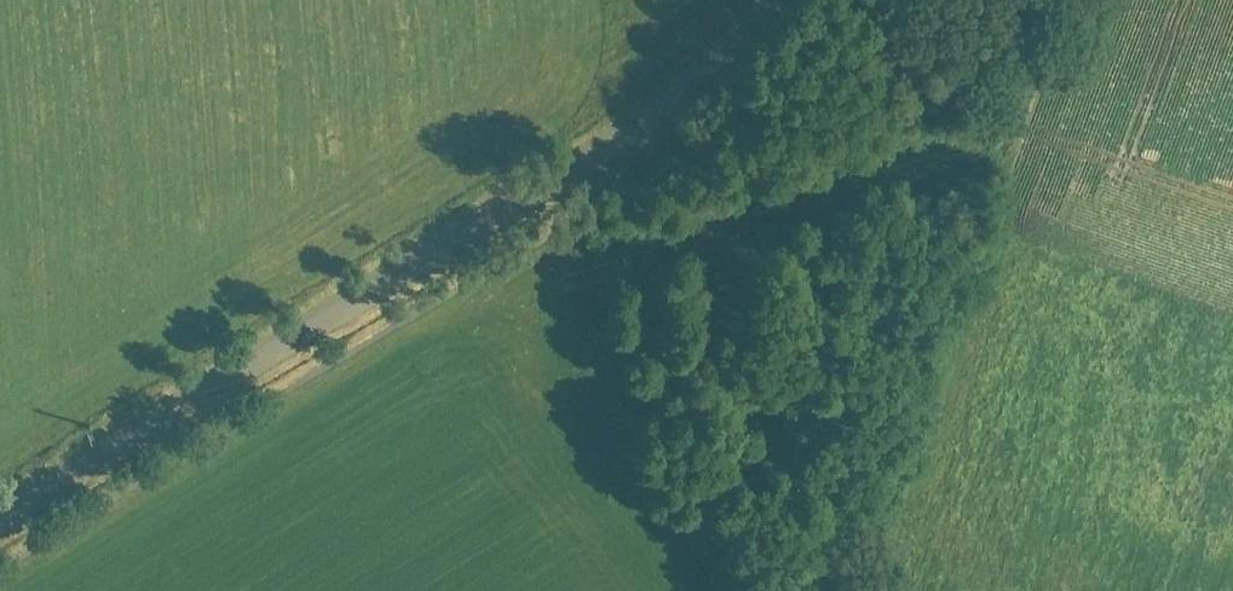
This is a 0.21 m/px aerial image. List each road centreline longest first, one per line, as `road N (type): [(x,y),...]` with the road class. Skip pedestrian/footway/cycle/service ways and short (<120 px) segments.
road 1 (tertiary): [(776,0),(672,100),(569,173),(407,277),(0,512)]

